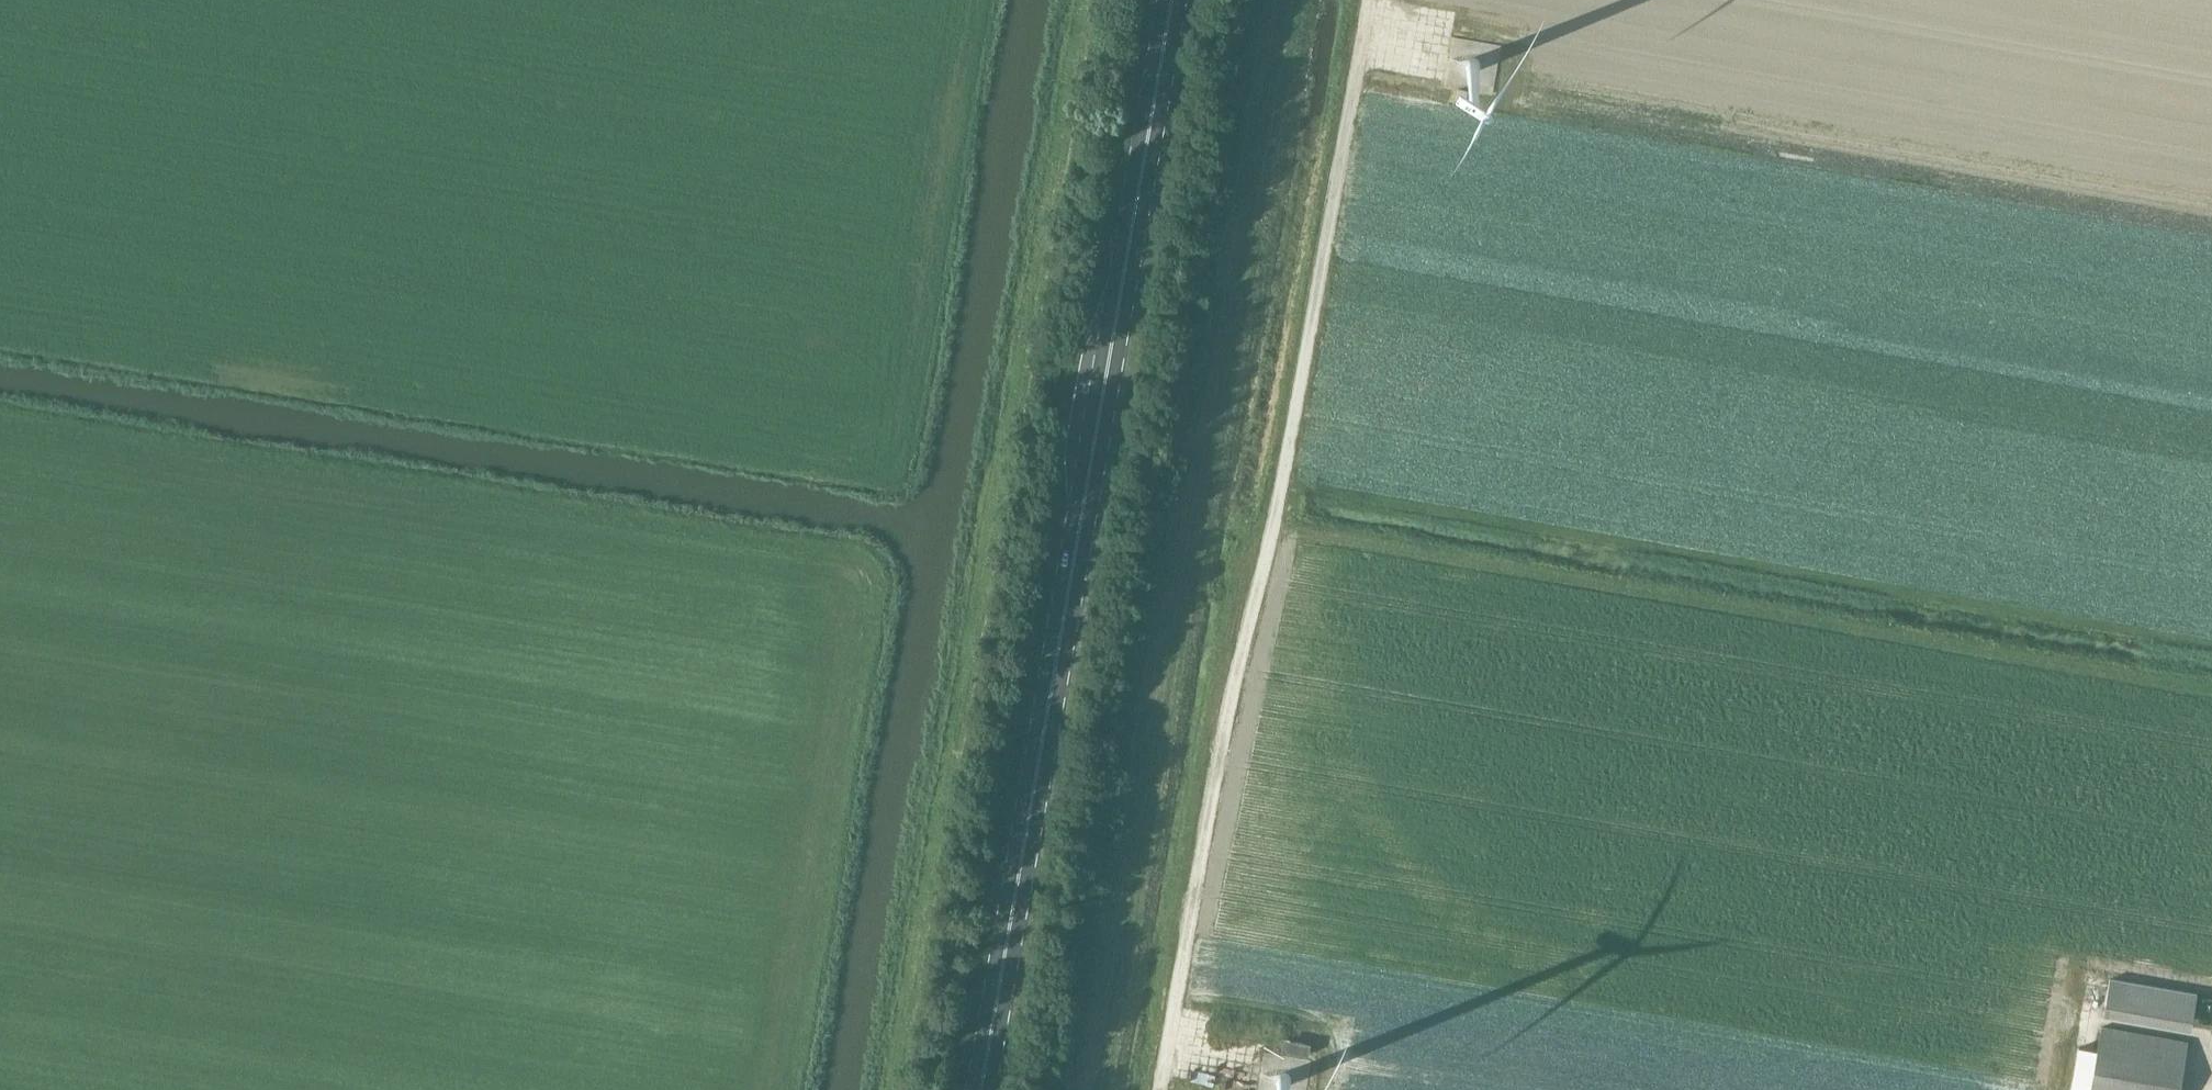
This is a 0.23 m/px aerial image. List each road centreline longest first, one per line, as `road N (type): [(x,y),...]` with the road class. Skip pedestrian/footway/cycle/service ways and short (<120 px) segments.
road 1 (primary): [(982,1089),(1173,0)]

